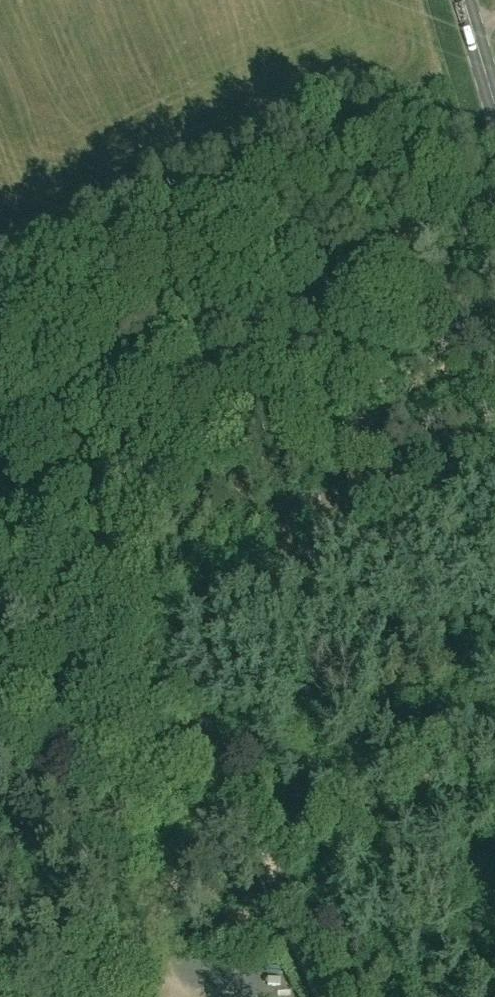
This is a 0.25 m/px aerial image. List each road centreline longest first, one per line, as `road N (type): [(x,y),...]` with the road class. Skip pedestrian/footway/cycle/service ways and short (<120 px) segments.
road 1 (track): [(233,784),(0,300)]
road 2 (track): [(233,784),(209,807),(120,996)]
road 3 (track): [(336,996),(233,784)]

